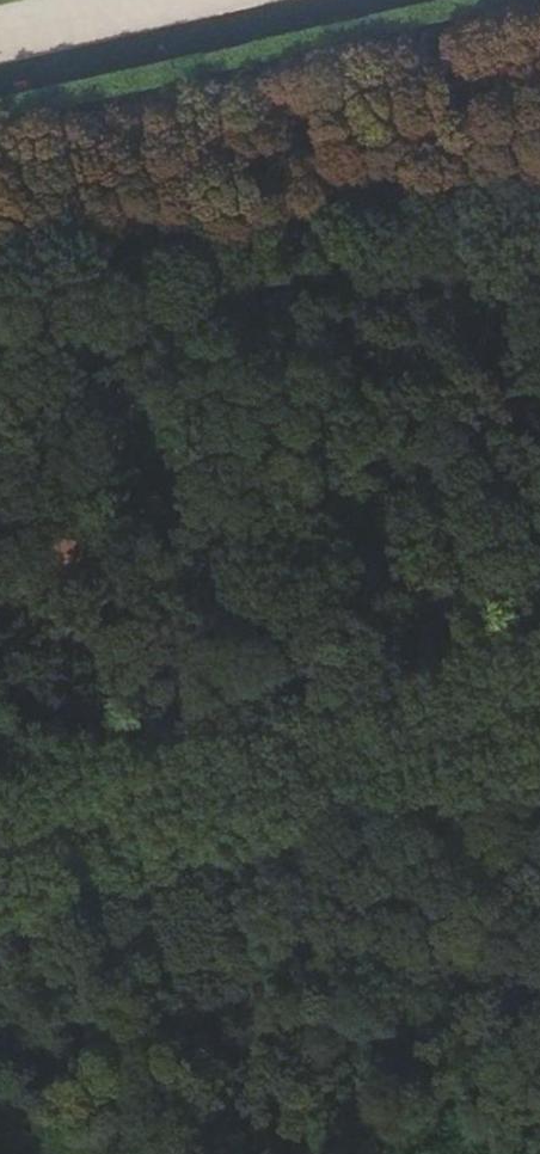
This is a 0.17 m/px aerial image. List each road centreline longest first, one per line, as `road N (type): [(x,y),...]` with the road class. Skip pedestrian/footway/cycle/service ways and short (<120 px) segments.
road 1 (track): [(0,39),(174,0)]

